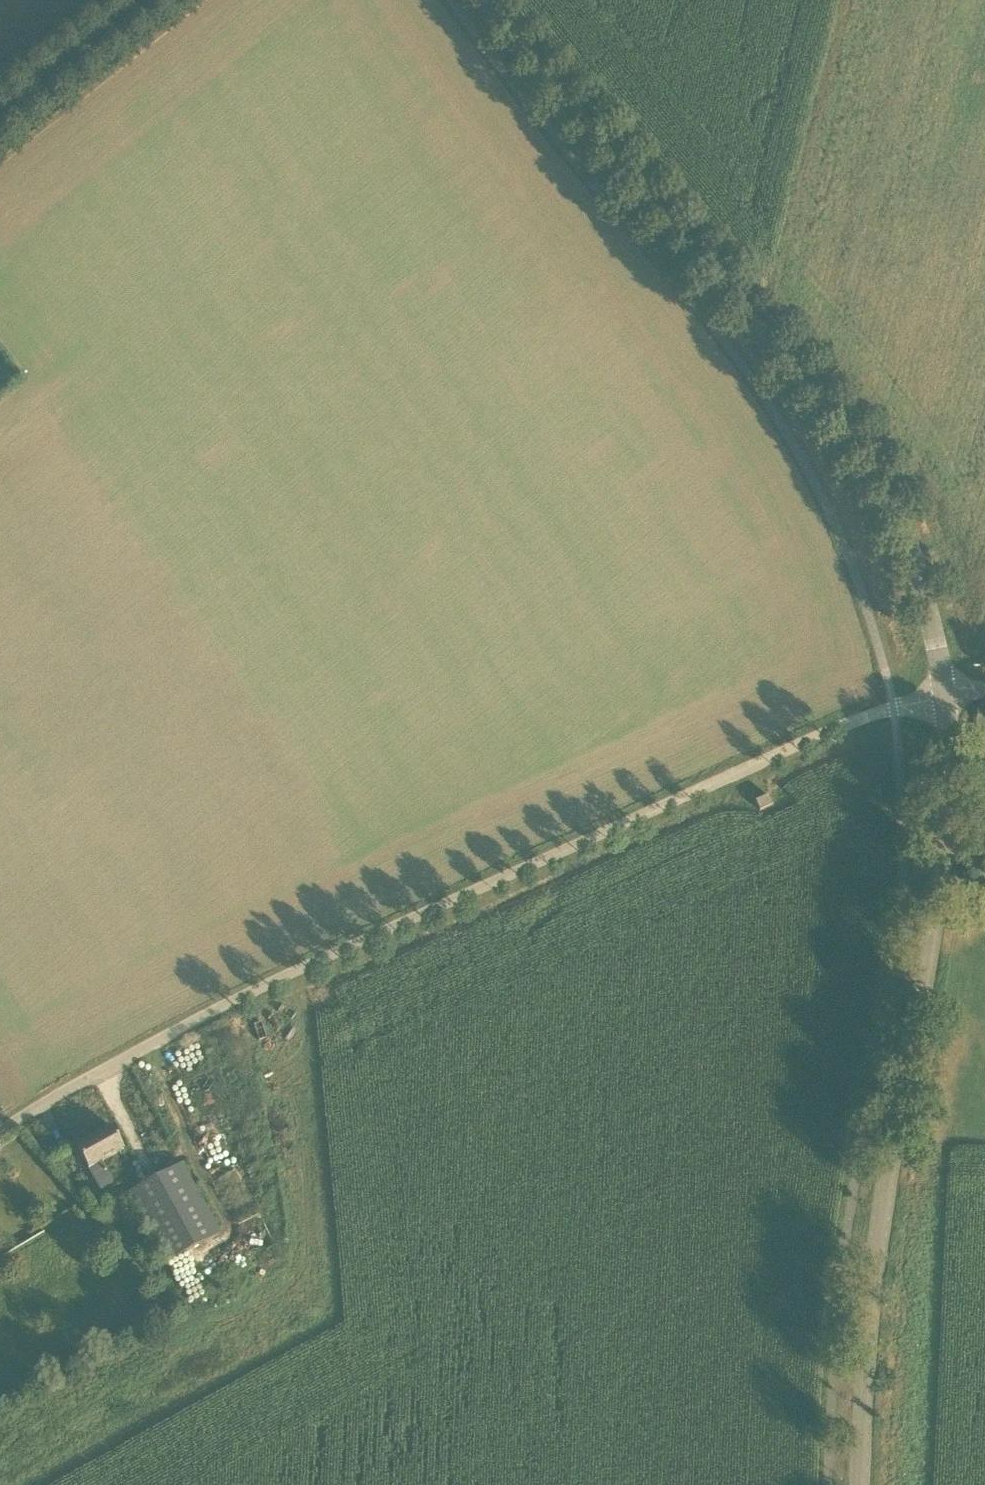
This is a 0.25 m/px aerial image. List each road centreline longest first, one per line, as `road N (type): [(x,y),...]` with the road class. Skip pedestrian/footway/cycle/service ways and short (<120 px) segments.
road 1 (unclassified): [(0,1133),(263,986),(843,725),(943,692)]
road 2 (tertiary): [(943,692),(909,550),(870,472),(484,0)]
road 3 (tertiary): [(858,1484),(866,1251),(946,836),(943,692)]
road 4 (unclassified): [(152,0),(0,123)]

